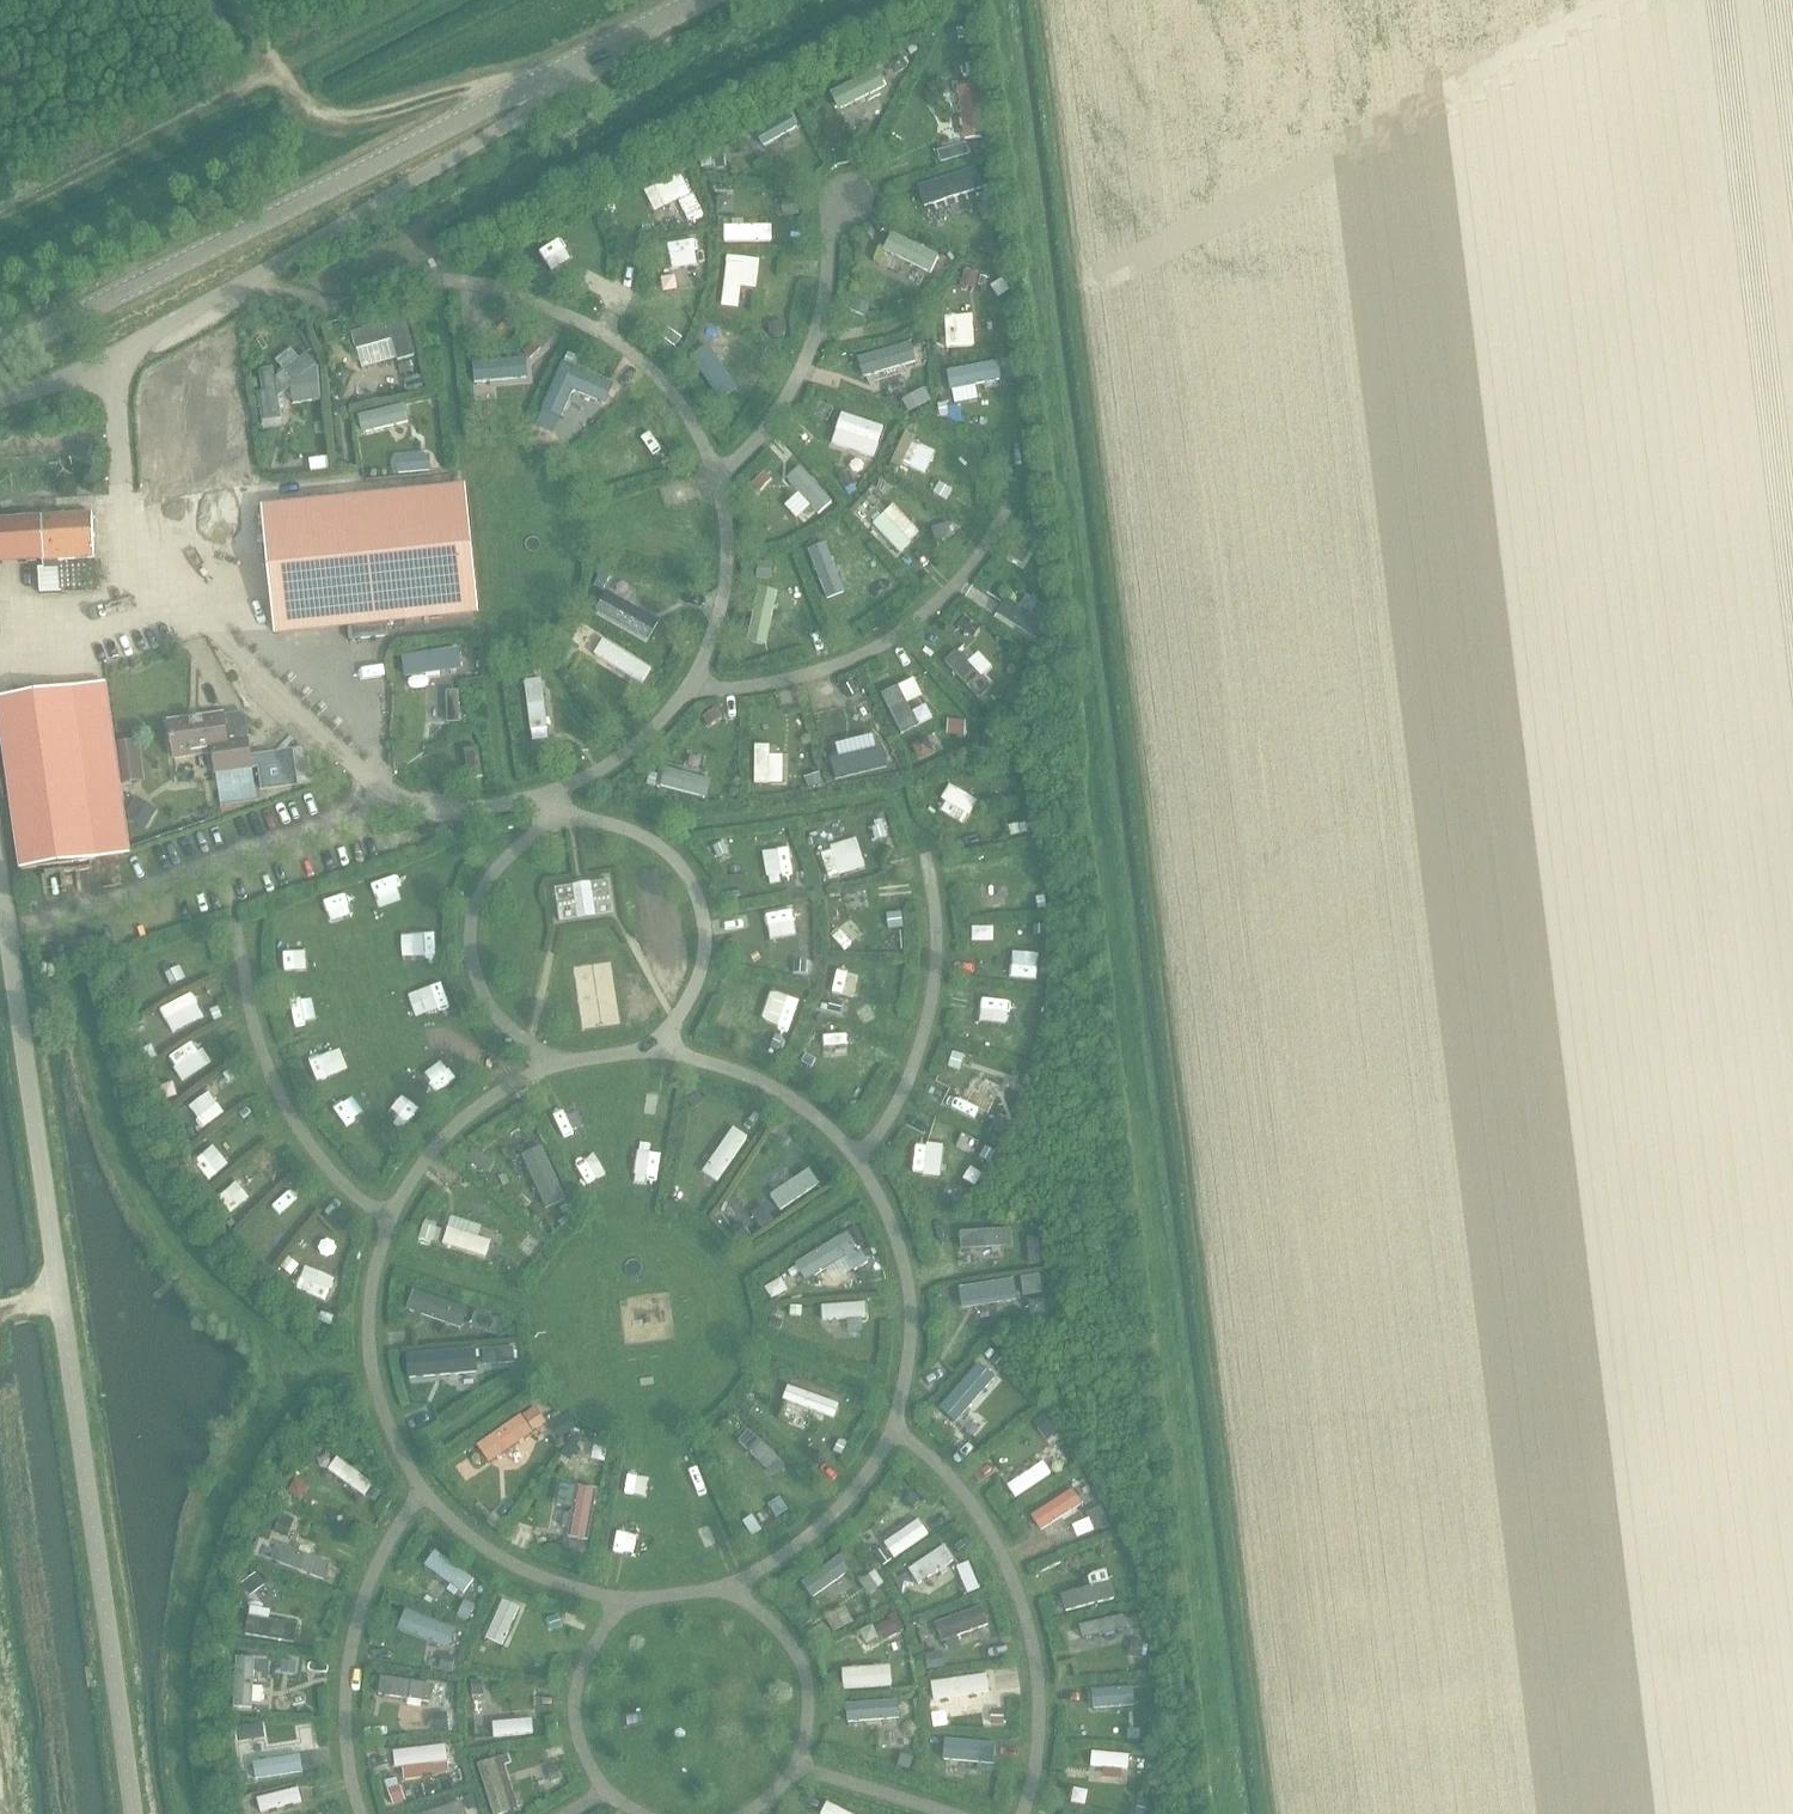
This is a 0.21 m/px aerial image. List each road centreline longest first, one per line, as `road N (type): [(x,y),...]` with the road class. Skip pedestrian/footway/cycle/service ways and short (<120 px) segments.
road 1 (track): [(0,886),(132,1813)]
road 2 (tertiary): [(0,353),(371,173),(696,0)]

